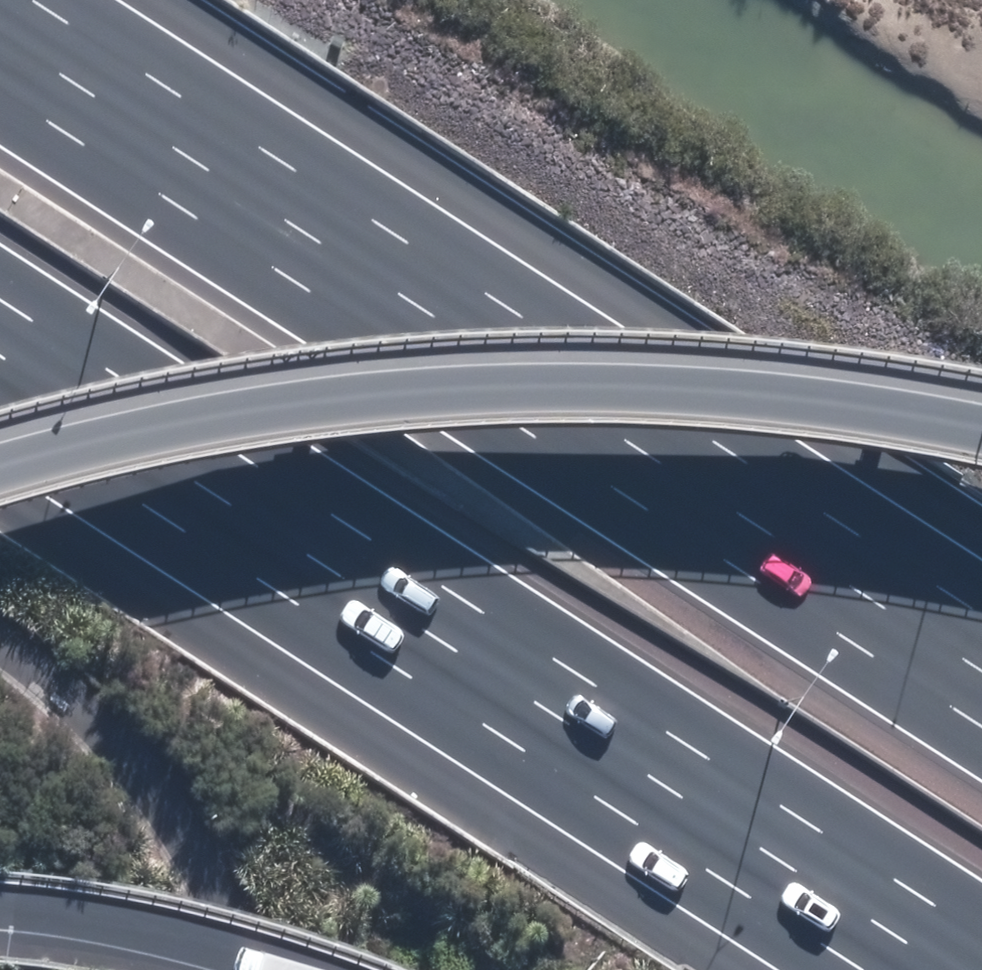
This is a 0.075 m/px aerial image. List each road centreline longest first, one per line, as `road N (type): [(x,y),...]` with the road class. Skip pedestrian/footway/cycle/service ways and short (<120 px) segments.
road 1 (motorway): [(0,26),(981,658)]
road 2 (motorway): [(953,969),(0,353)]
road 3 (motorway): [(0,470),(169,428),(467,389),(702,391),(981,429)]
road 4 (motorway): [(283,969),(84,919),(0,911)]

